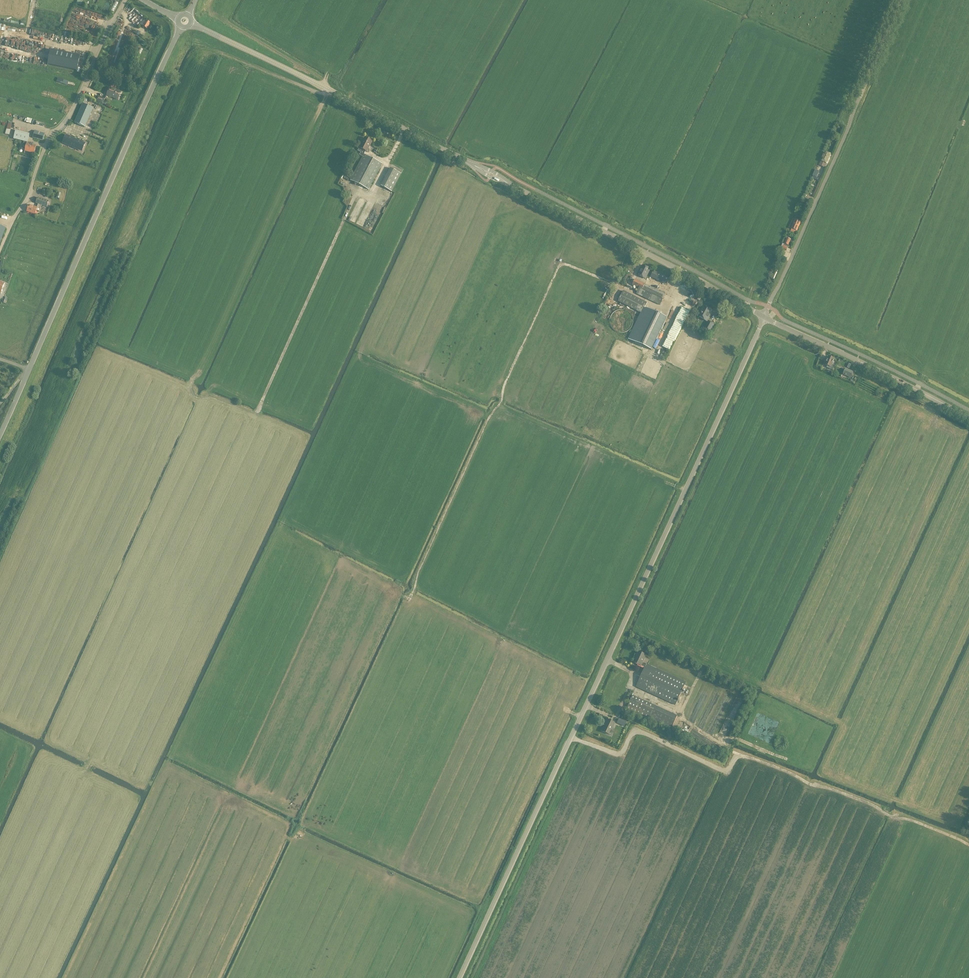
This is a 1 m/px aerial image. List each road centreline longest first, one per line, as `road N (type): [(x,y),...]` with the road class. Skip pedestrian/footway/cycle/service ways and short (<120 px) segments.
road 1 (unclassified): [(459,977),(765,317)]
road 2 (unclassified): [(765,317),(190,24)]
road 3 (unclassified): [(0,436),(180,27)]
road 4 (unclassified): [(765,317),(902,0)]
road 5 (track): [(210,50),(322,95),(327,88),(229,19)]
road 6 (unclassified): [(17,213),(125,0)]
road 7 (unclassified): [(968,417),(765,317)]

